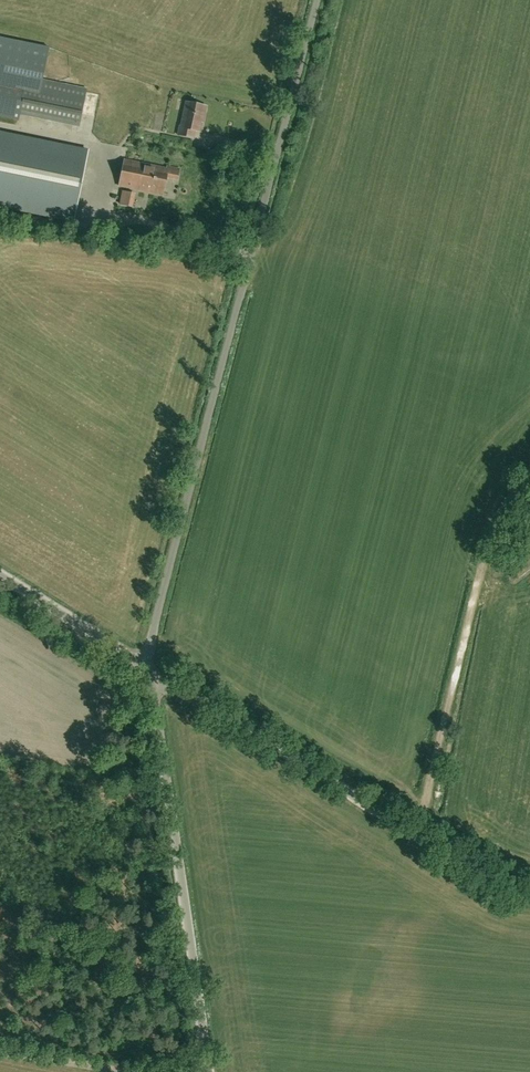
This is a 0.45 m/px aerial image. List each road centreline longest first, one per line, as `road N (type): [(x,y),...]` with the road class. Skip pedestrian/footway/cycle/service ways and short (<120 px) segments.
road 1 (unclassified): [(146,669),(318,0)]
road 2 (tertiary): [(529,896),(502,887),(146,669)]
road 3 (unclassified): [(207,1071),(146,669)]
road 4 (track): [(419,836),(492,536),(529,476)]
road 5 (track): [(253,247),(97,209),(107,152),(0,125)]
road 6 (tertiary): [(146,669),(0,578)]

